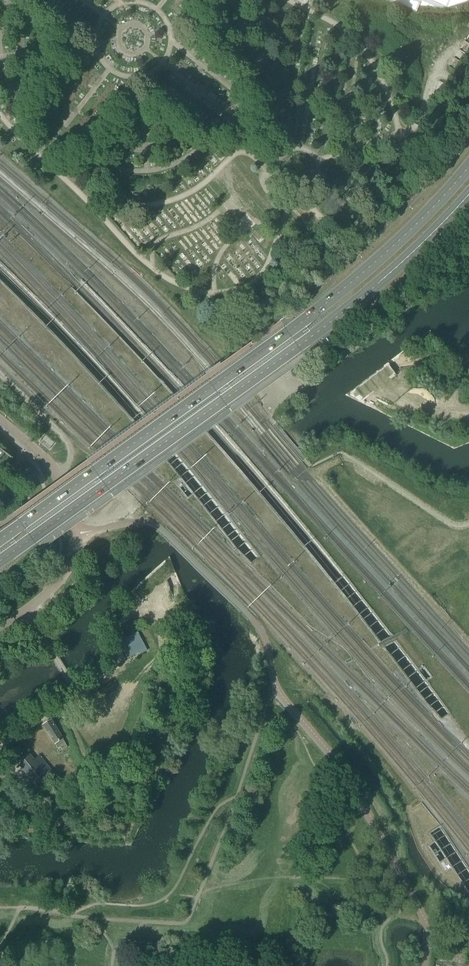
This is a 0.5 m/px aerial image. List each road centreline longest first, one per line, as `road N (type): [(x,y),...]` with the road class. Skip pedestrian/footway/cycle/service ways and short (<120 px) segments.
road 1 (primary): [(468,166),(371,268),(0,539)]
road 2 (primary): [(0,561),(310,337),(382,280),(468,193)]
road 3 (residential): [(0,419),(52,468),(77,534),(64,576),(0,624)]
road 4 (track): [(0,746),(63,707),(95,759)]

